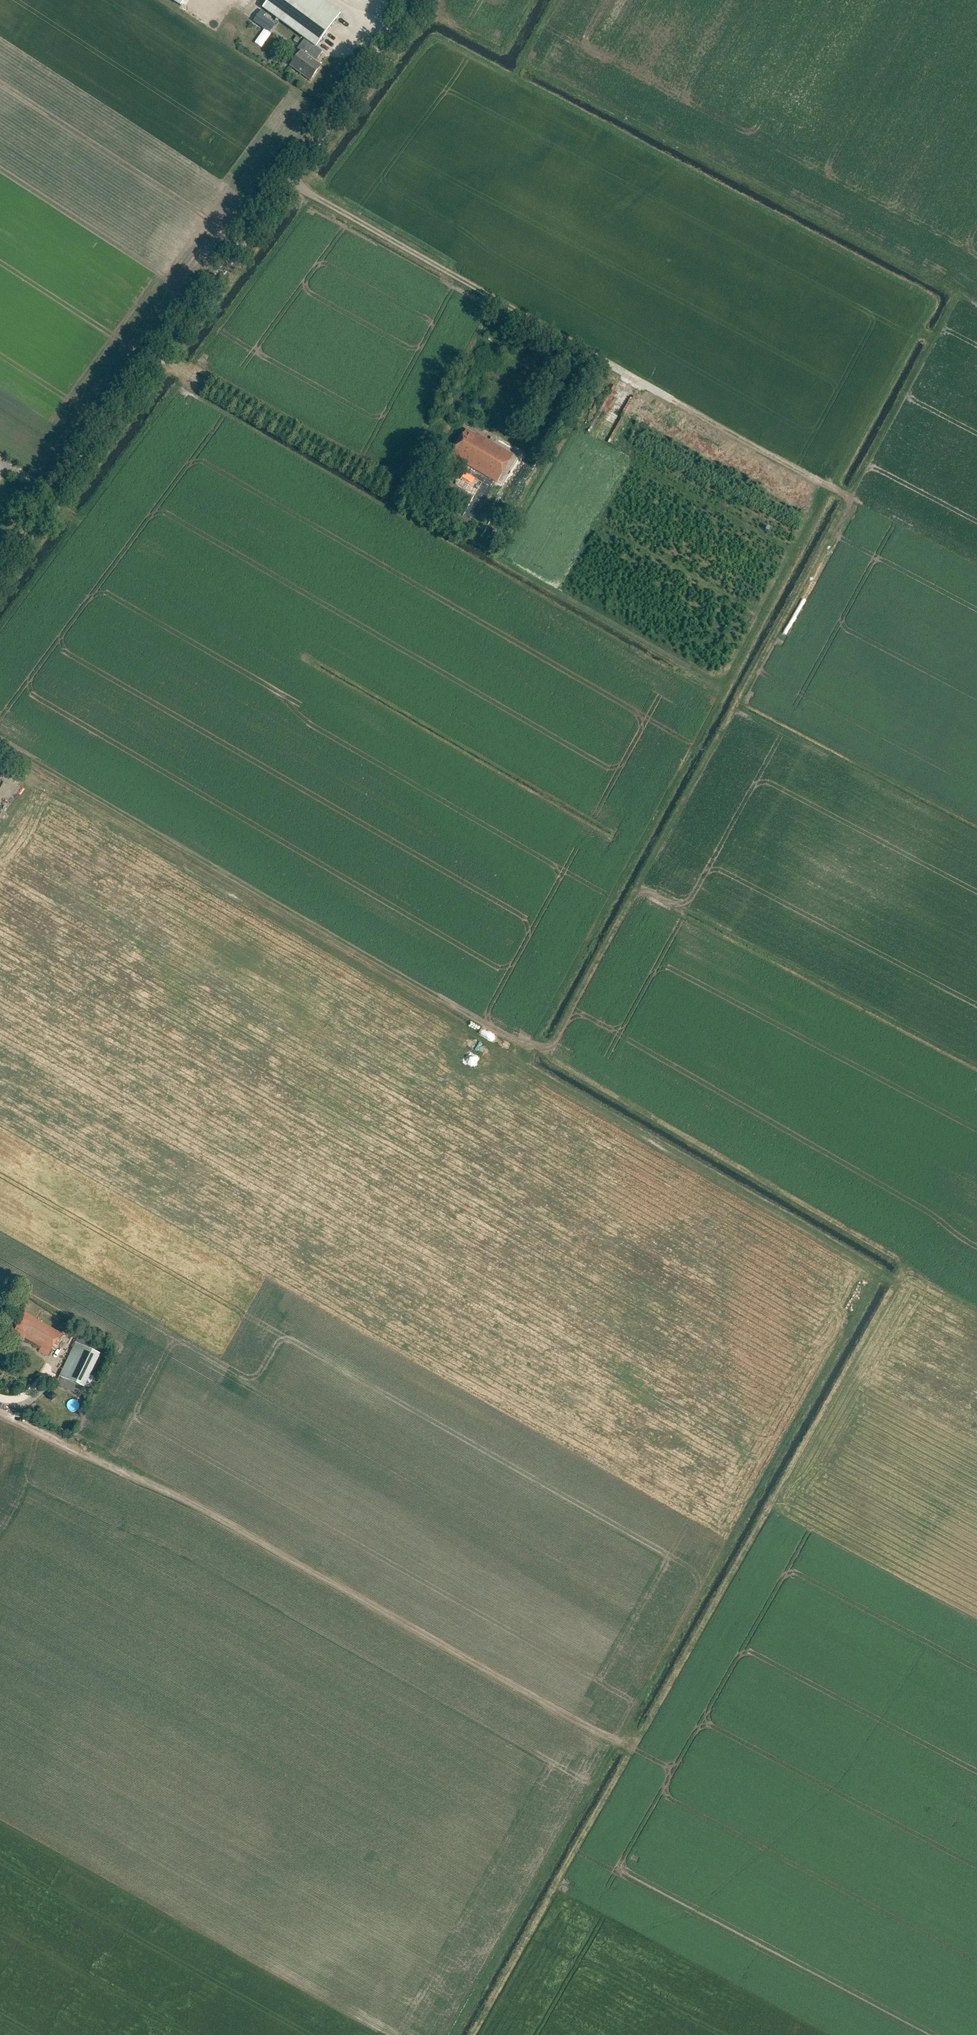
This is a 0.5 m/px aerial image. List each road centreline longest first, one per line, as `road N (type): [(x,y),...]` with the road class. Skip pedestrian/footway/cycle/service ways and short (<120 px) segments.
road 1 (unclassified): [(0,571),(419,0)]
road 2 (track): [(290,182),(847,496)]
road 3 (track): [(160,356),(394,490),(404,488),(435,438)]

